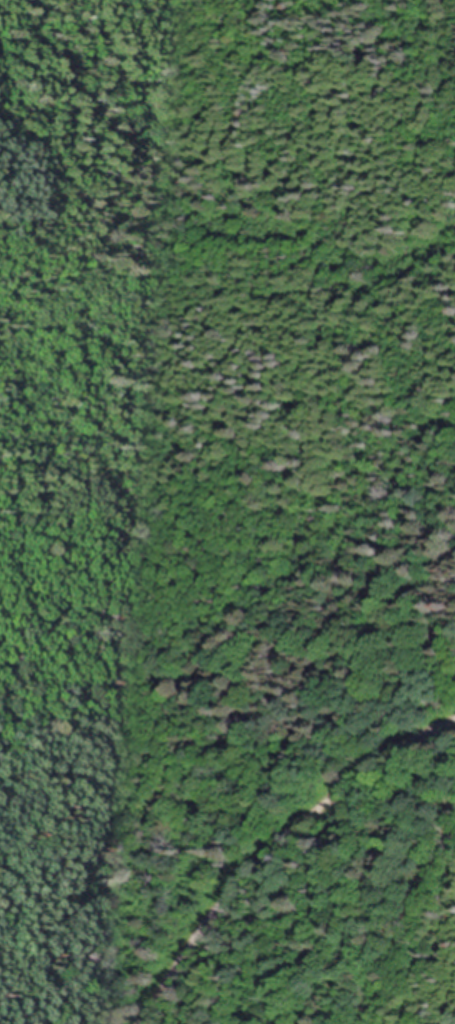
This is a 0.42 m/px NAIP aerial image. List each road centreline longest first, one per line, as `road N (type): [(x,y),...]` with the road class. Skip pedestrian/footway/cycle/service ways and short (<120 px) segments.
road 1 (residential): [(149,1023),(205,920),(256,864),(396,752),(454,722)]

